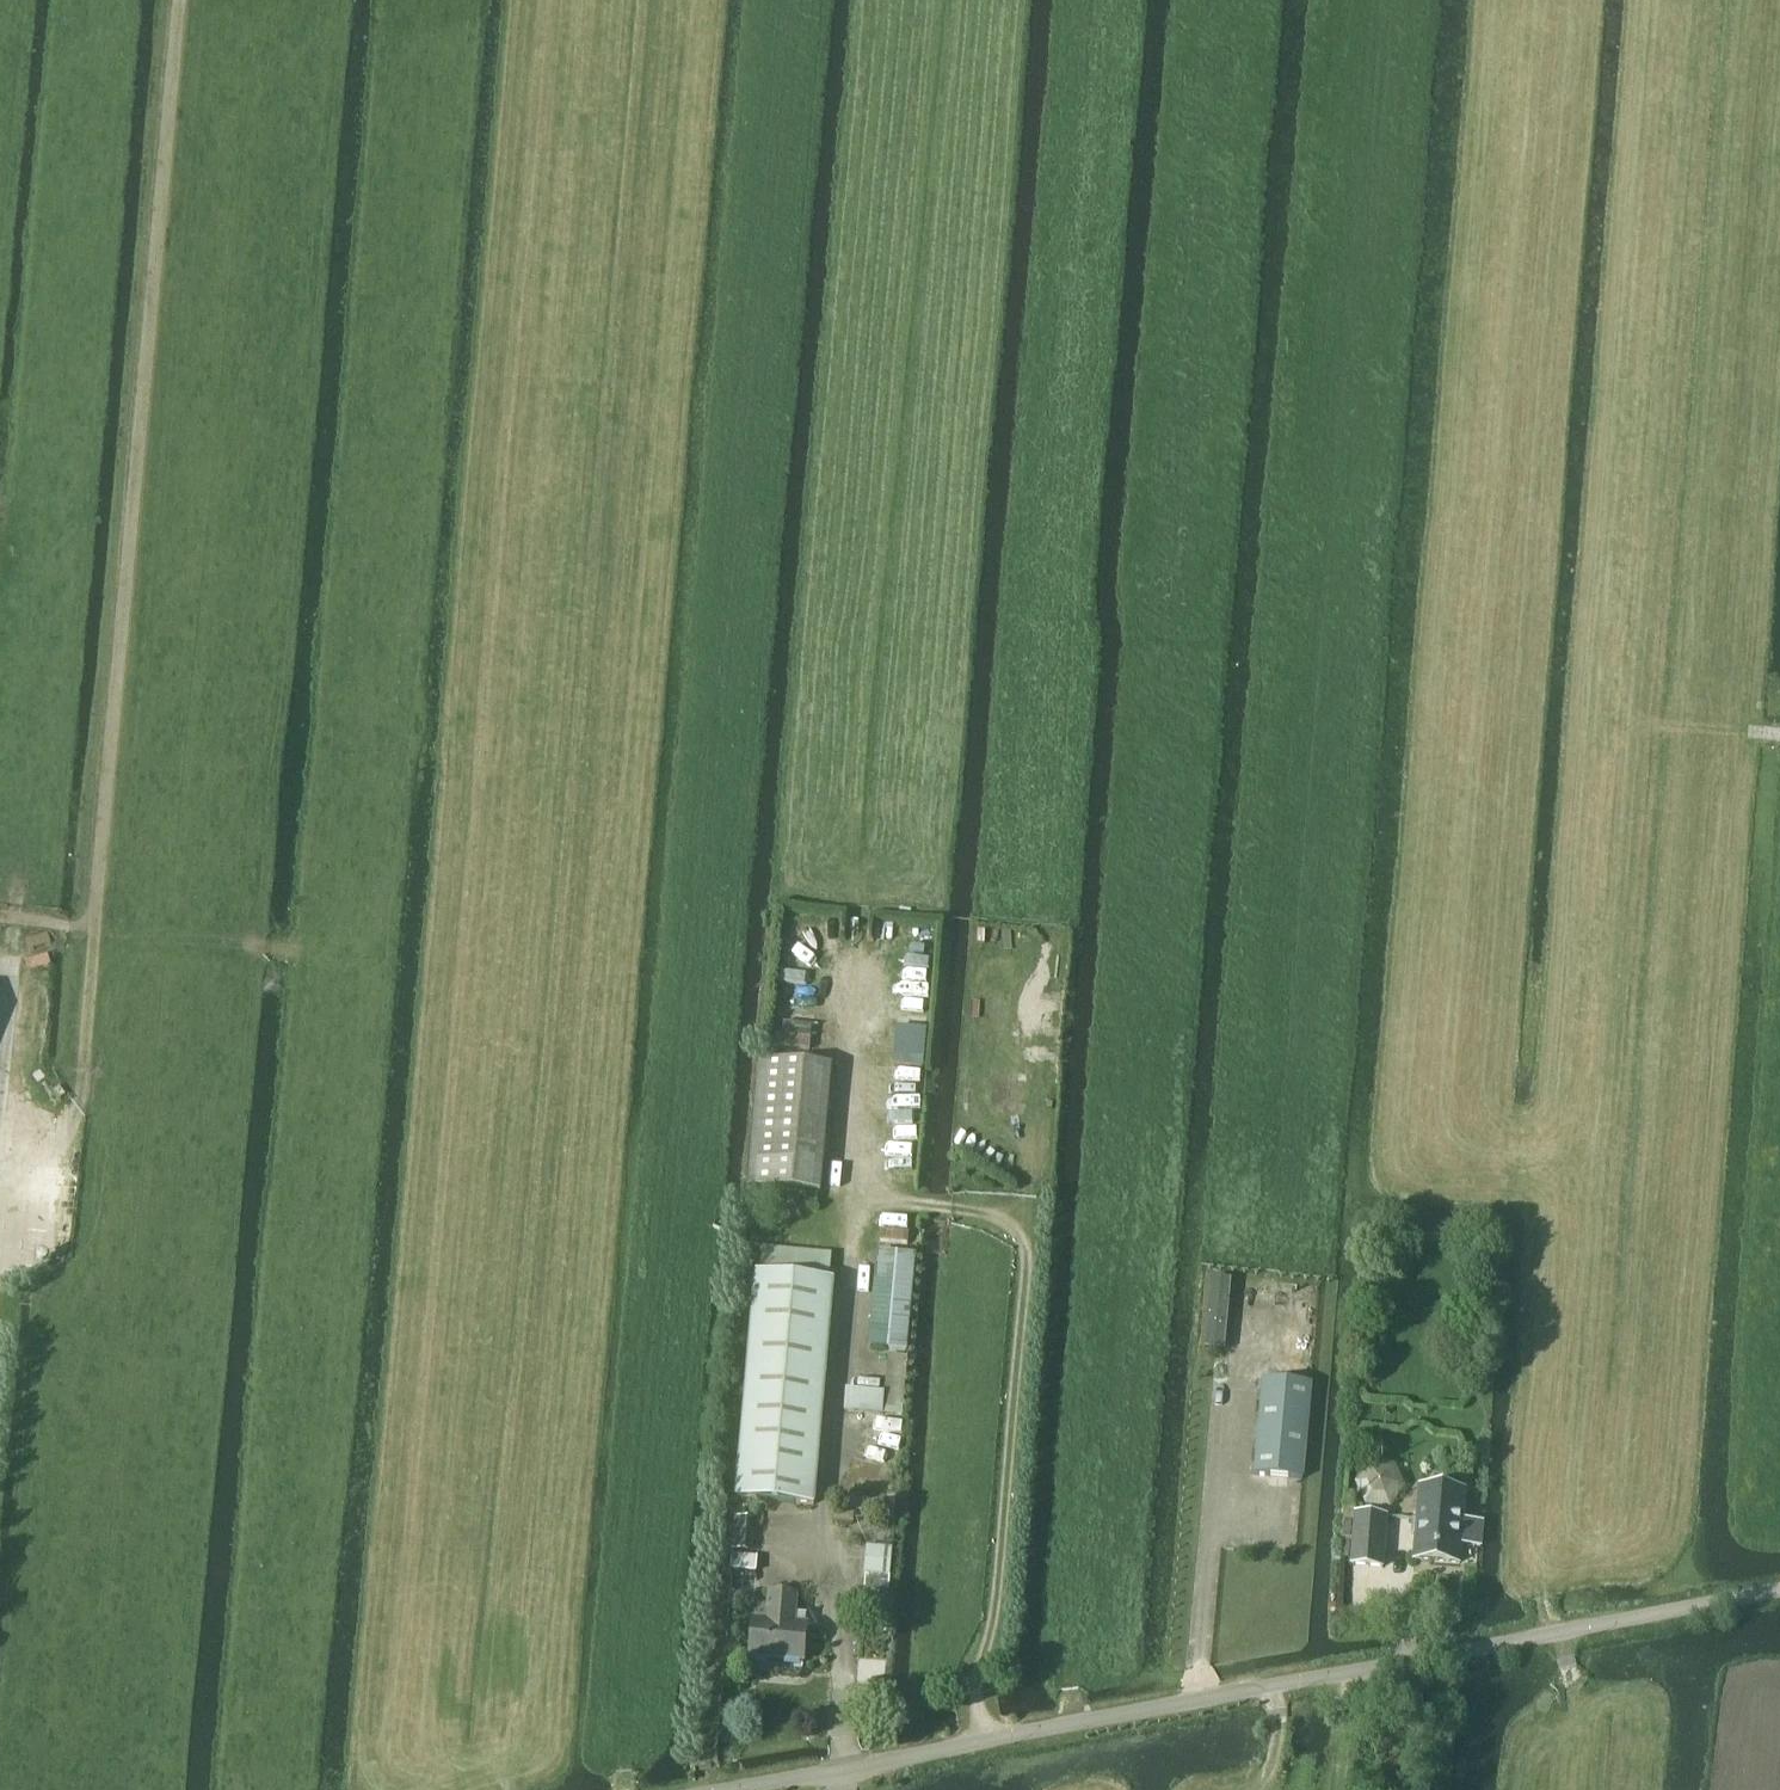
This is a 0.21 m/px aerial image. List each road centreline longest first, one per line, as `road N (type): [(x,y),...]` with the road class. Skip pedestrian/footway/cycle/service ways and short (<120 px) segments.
road 1 (track): [(178,0),(88,1020),(63,1158),(6,1187)]
road 2 (unclassified): [(726,1789),(1079,1716),(1779,1590)]
road 3 (track): [(851,877),(858,1188),(904,1190),(1028,1221),(1004,1620),(985,1680),(993,1734)]
road 4 (track): [(1120,1186),(1079,1716)]

